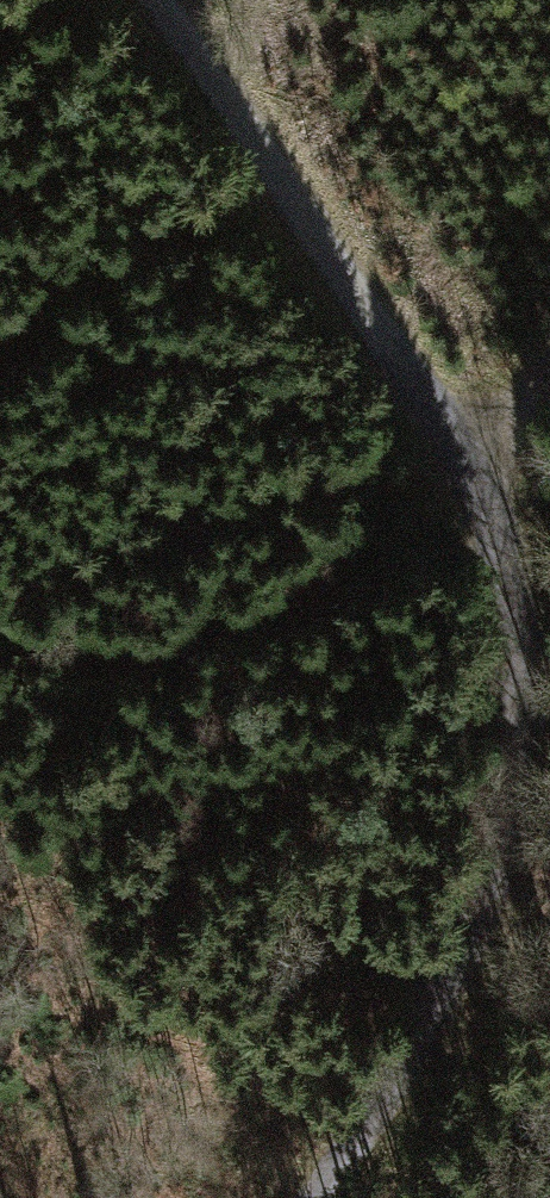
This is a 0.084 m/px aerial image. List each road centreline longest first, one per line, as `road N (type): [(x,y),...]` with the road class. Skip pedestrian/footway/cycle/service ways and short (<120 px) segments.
road 1 (track): [(460,458),(513,577),(528,670),(523,766),(510,811),(416,1007),(301,1197)]
road 2 (track): [(152,0),(399,353),(460,458)]
road 3 (track): [(460,458),(248,621),(187,647),(135,652),(0,637)]
road 4 (track): [(460,458),(549,376)]

